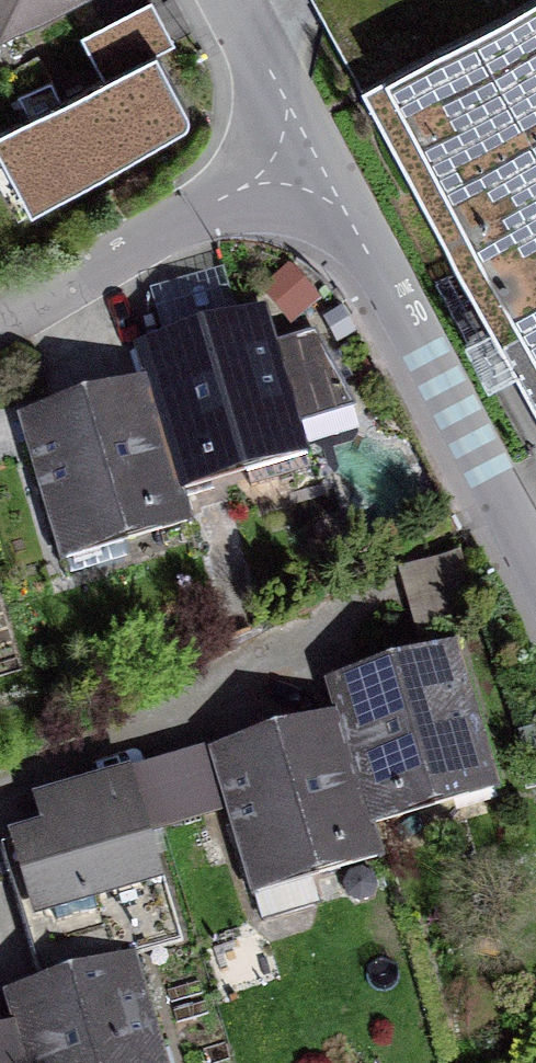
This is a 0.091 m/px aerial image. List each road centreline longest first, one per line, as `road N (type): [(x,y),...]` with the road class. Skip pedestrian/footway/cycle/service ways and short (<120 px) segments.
road 1 (residential): [(535,554),(305,139)]
road 2 (residential): [(327,640),(0,805)]
road 3 (residential): [(305,139),(0,327)]
road 4 (residential): [(305,139),(232,0)]

